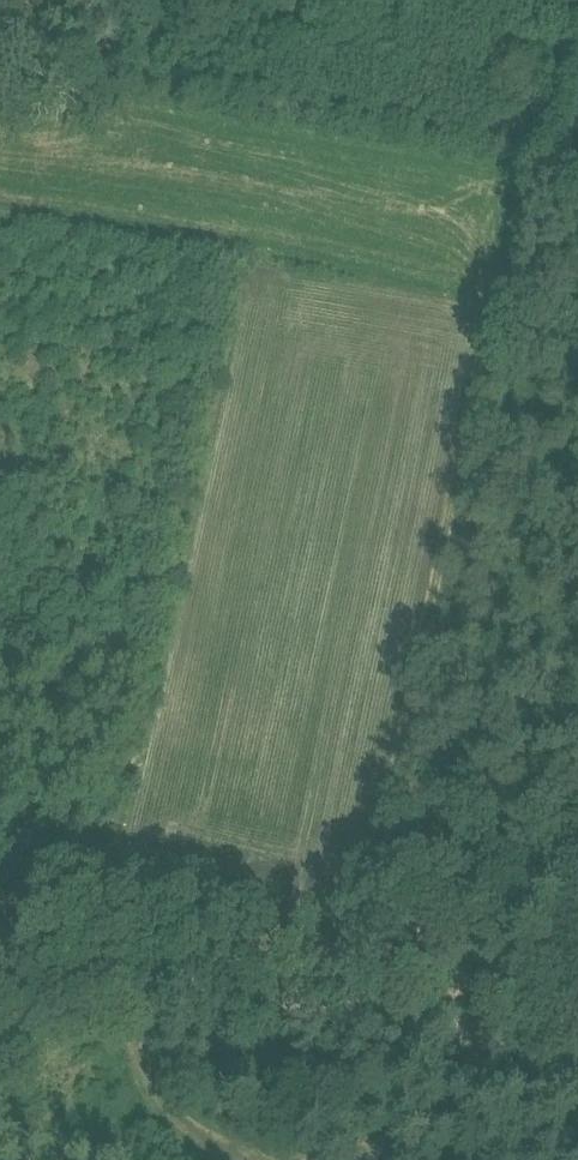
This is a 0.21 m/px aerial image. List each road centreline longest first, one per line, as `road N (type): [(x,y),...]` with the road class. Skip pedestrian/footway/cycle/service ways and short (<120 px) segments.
road 1 (track): [(0,949),(577,1060)]

